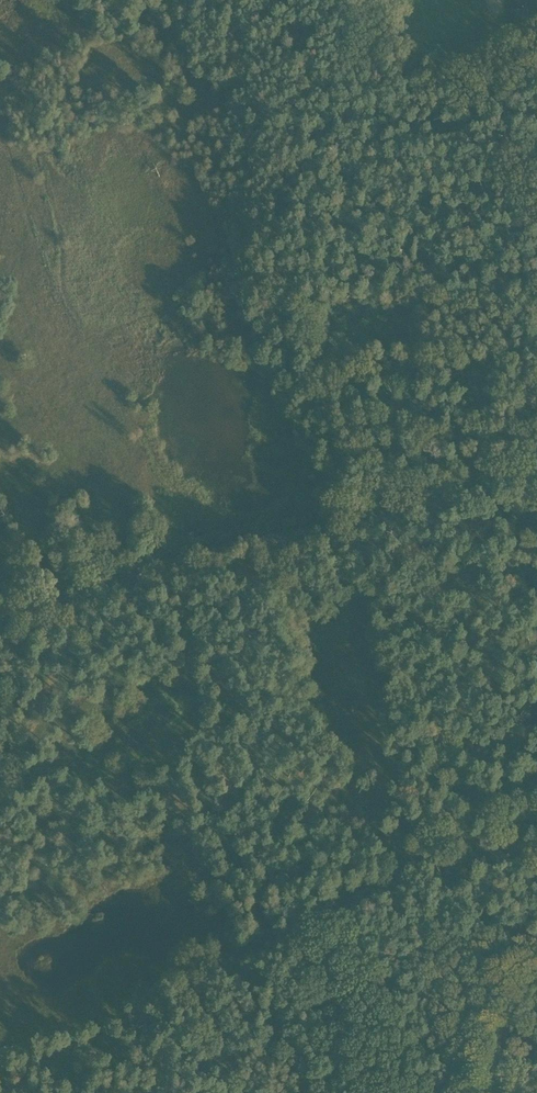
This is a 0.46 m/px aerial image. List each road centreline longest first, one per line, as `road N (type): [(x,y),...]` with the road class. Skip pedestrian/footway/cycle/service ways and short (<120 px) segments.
road 1 (track): [(536,789),(346,908),(0,1059)]
road 2 (unclassified): [(0,632),(157,567),(536,481)]
road 3 (track): [(536,236),(420,74)]

